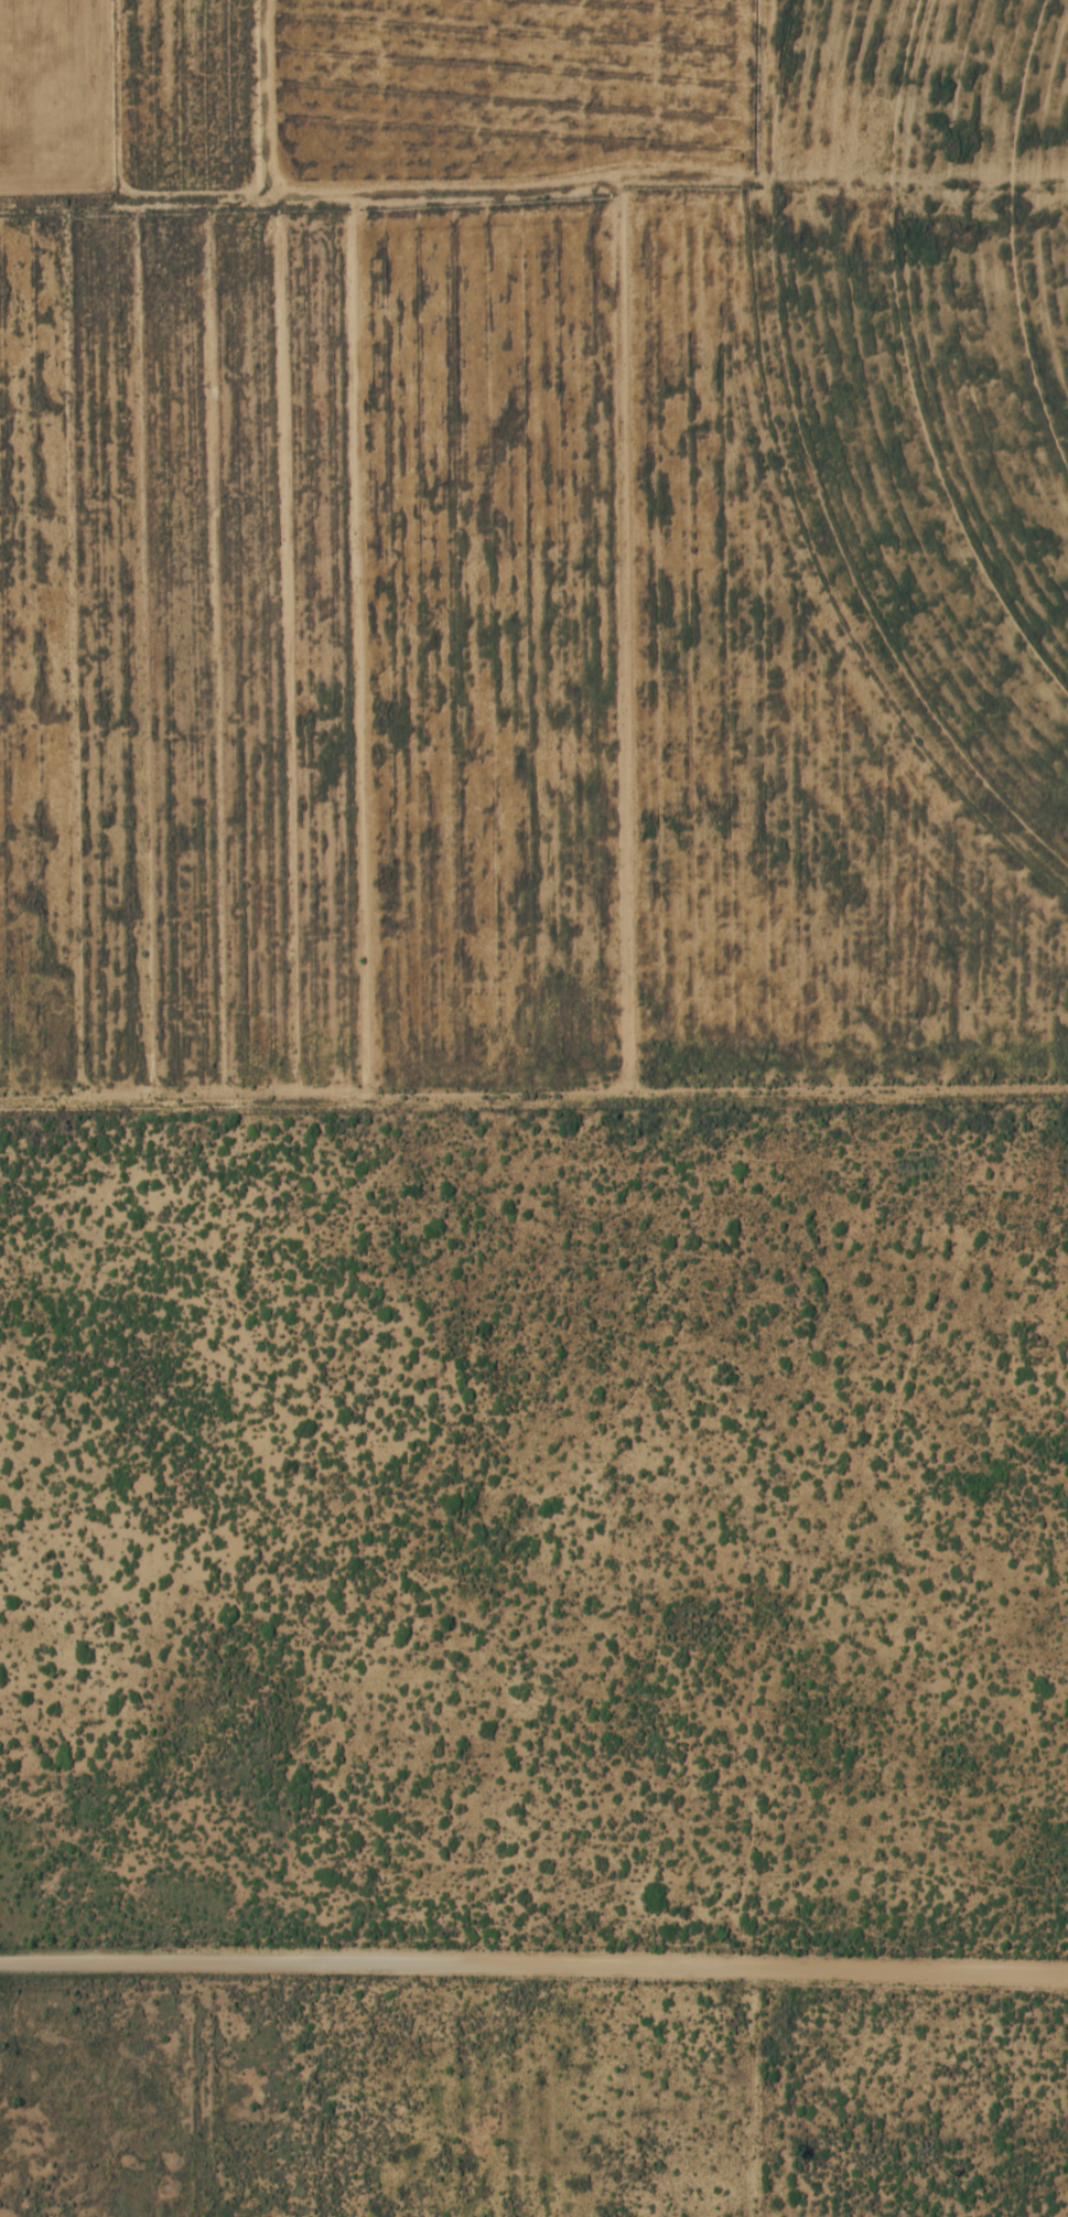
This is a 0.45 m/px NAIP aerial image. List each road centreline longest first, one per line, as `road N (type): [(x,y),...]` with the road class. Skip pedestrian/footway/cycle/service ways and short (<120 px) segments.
road 1 (residential): [(1067,1974),(0,1963)]

